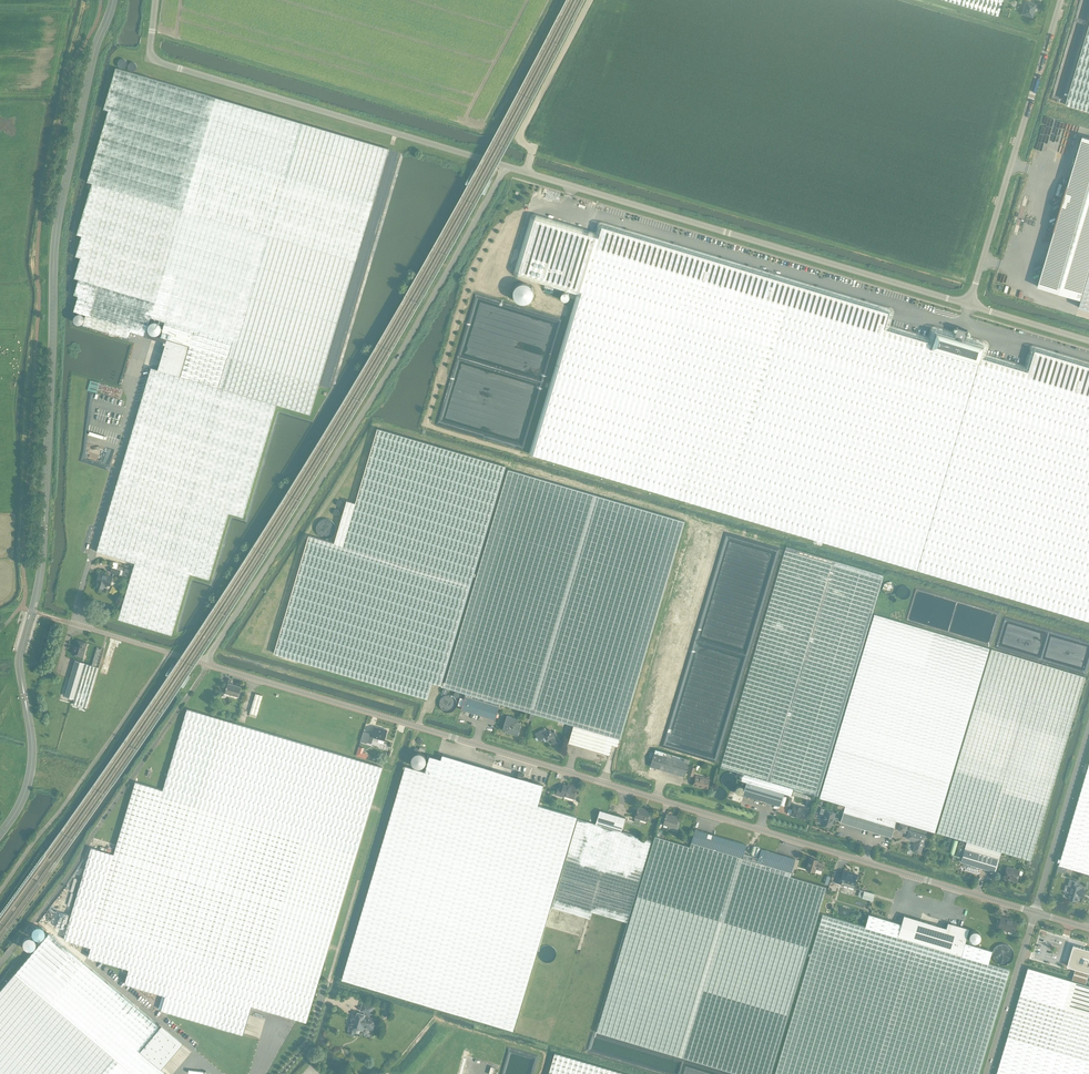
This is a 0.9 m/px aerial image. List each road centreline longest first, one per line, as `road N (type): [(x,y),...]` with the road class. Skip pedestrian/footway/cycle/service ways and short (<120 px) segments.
road 1 (unclassified): [(1035,913),(204,663)]
road 2 (unclassified): [(204,663),(330,466),(505,166)]
road 3 (unclassified): [(505,166),(973,303)]
road 4 (unclassified): [(155,0),(150,54),(158,62),(505,166)]
road 5 (unclassified): [(973,303),(1062,0)]
road 6 (unclassified): [(987,1073),(1035,913)]
road 7 (unclassified): [(204,663),(73,623)]
road 8 (unclassified): [(973,303),(1088,339)]

